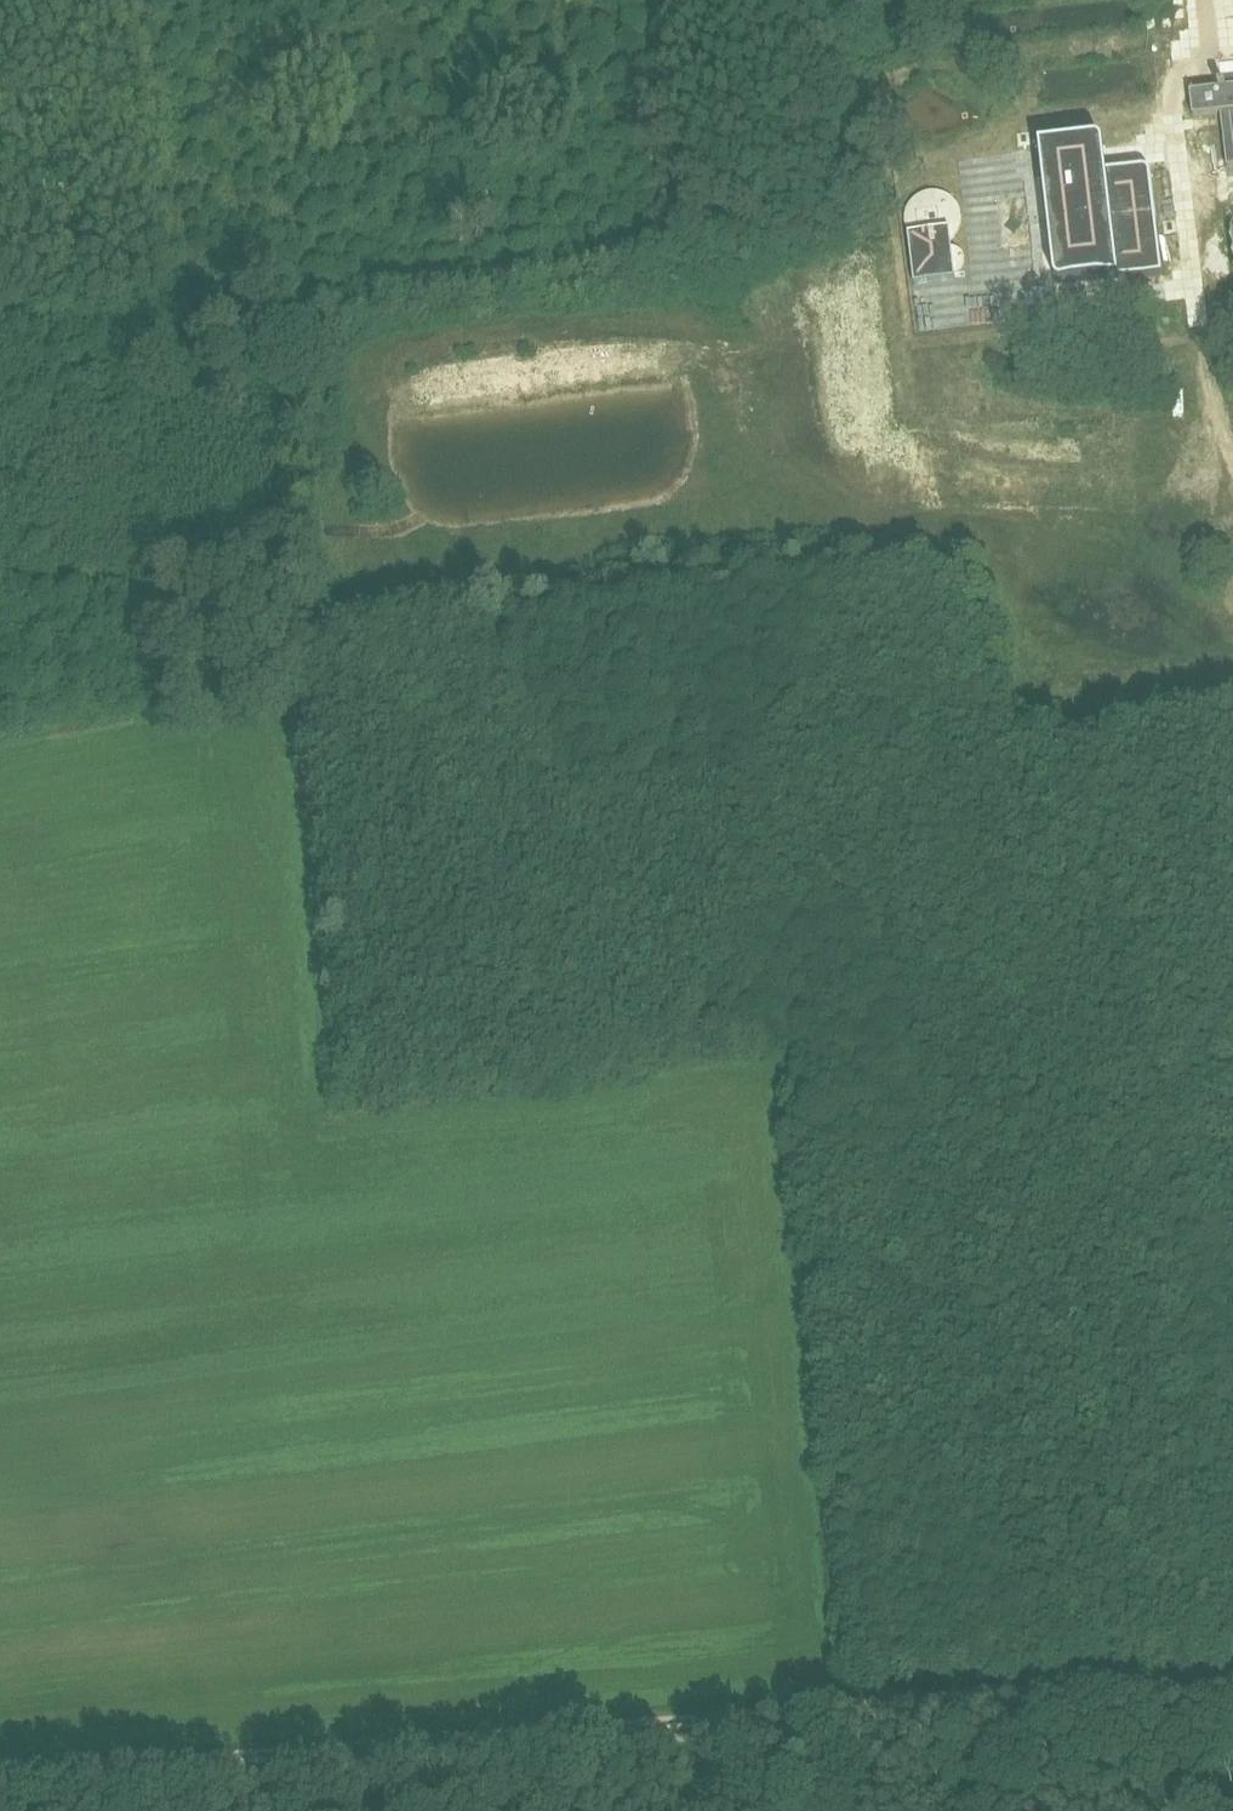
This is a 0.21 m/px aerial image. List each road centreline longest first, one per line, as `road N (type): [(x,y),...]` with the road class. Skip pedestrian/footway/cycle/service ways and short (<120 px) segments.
road 1 (track): [(0,1782),(1232,1677)]
road 2 (track): [(1200,295),(1232,430)]

